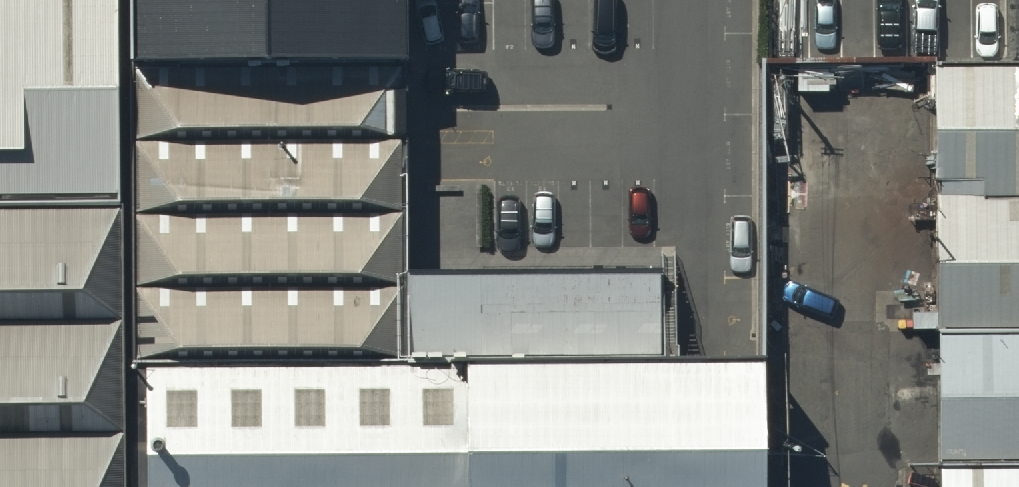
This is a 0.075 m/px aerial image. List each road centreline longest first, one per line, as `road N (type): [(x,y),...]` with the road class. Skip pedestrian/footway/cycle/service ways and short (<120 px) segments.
road 1 (residential): [(853,486),(852,211)]

